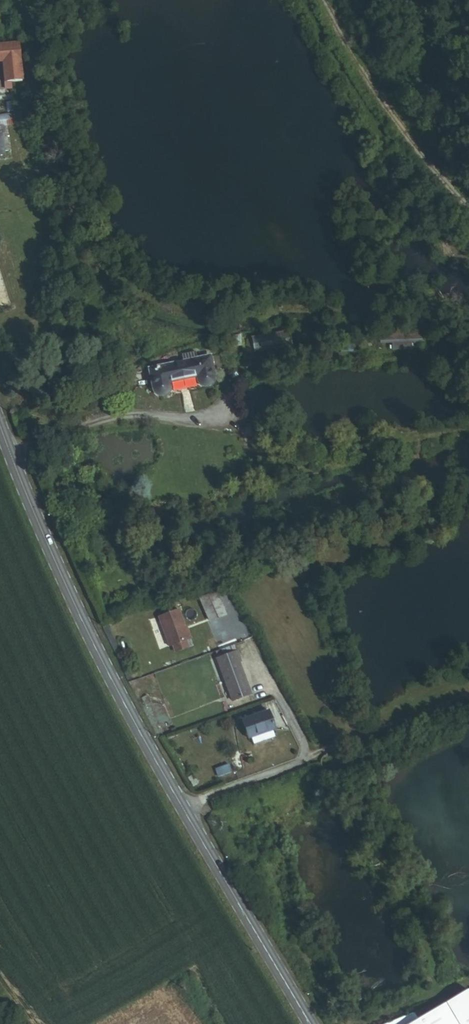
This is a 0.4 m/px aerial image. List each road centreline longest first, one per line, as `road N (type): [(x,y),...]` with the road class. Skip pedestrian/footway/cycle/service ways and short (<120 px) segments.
road 1 (secondary): [(308,1023),(108,674),(0,427)]

